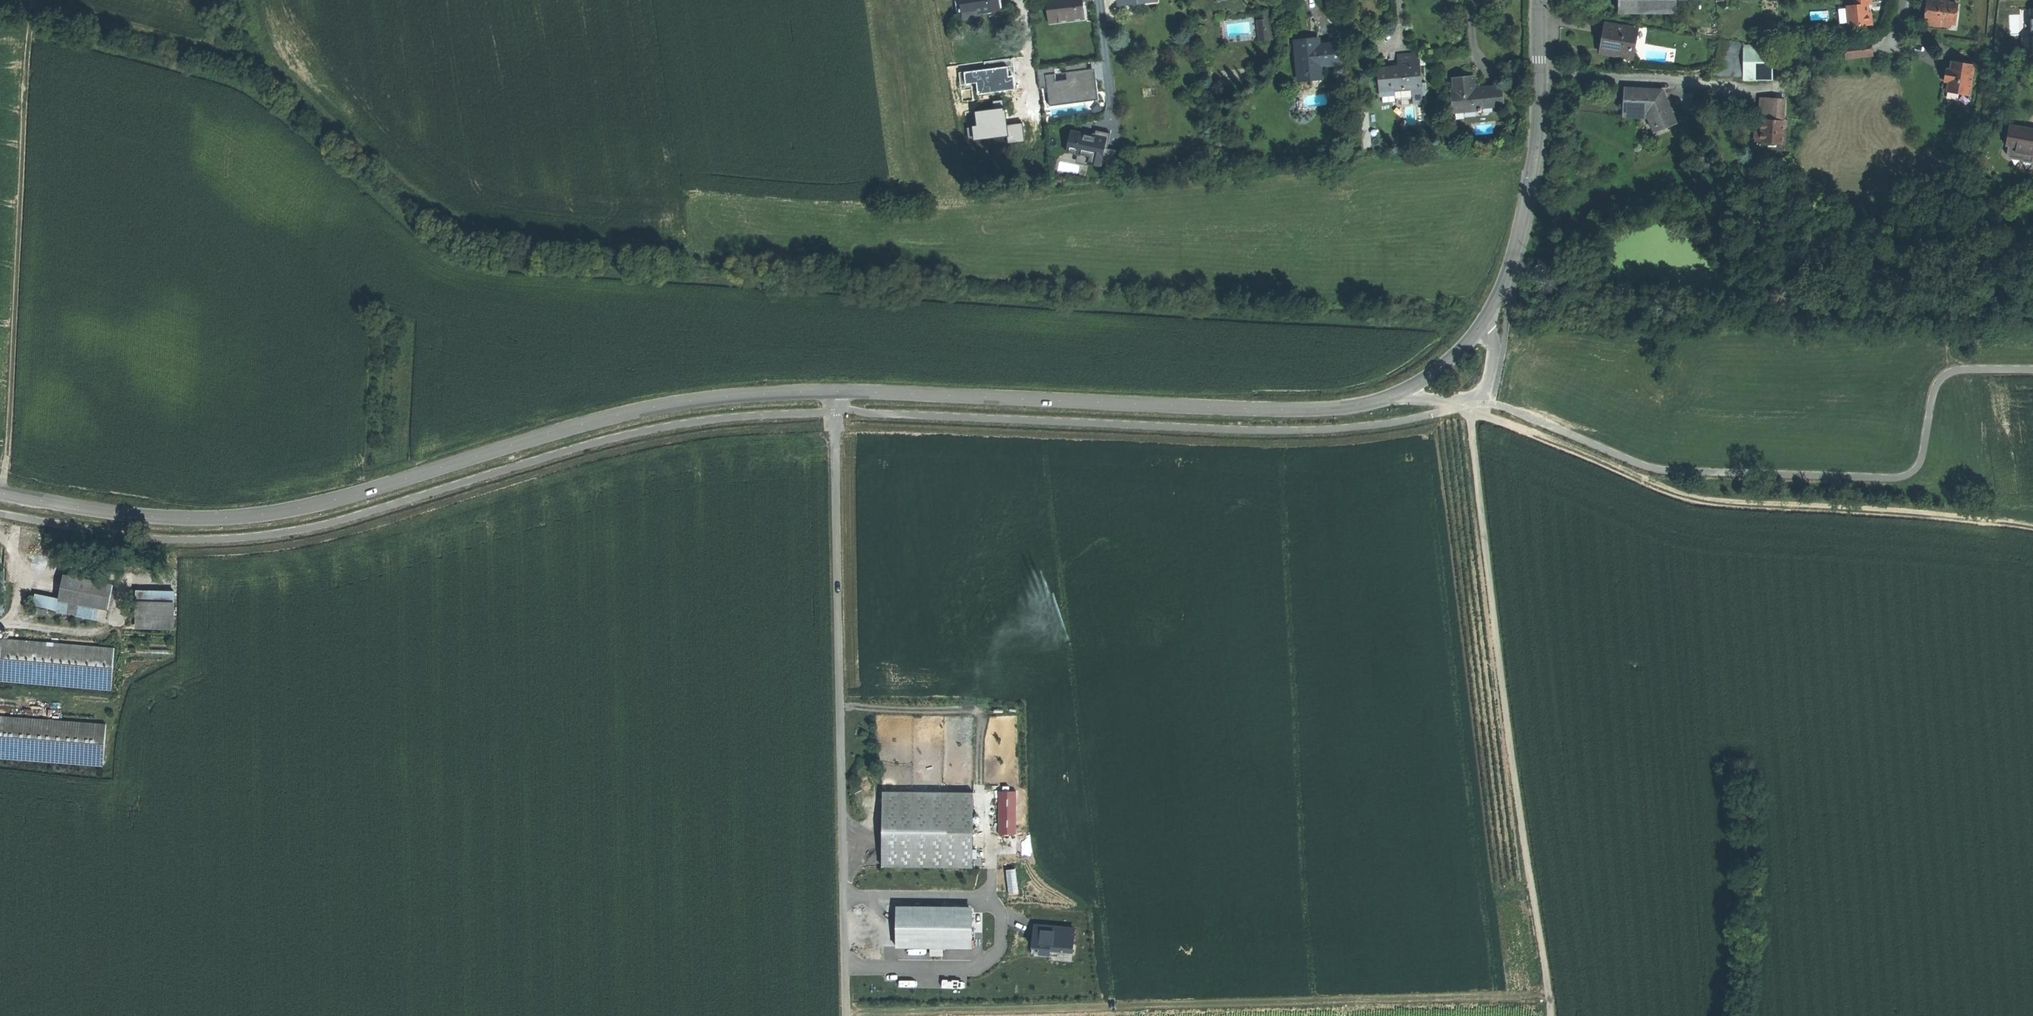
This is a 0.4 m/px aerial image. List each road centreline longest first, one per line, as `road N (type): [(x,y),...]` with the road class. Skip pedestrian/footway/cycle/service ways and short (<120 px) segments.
road 1 (tertiary): [(1397,394),(1336,410),(1279,411),(773,391),(616,415),(316,507),(237,519),(129,514),(0,492)]
road 2 (track): [(848,1014),(1555,994)]
road 3 (track): [(848,1015),(834,389)]
road 4 (track): [(1472,399),(1495,639),(1557,1015)]
road 5 (track): [(1472,399),(1479,413),(1696,501),(1891,509),(2032,528)]
road 6 (track): [(693,249),(461,223),(267,58),(251,33),(245,0)]
road 7 (track): [(0,24),(34,21),(5,493)]
road 8 (tertiary): [(1539,0),(1536,151),(1515,251),(1493,307)]
road 9 (track): [(214,0),(214,31),(200,37),(58,0)]
road 10 (unclassified): [(1397,394),(1454,403),(1479,393),(1494,346),(1493,307)]
road 11 (tertiary): [(1493,307),(1456,354),(1397,394)]

